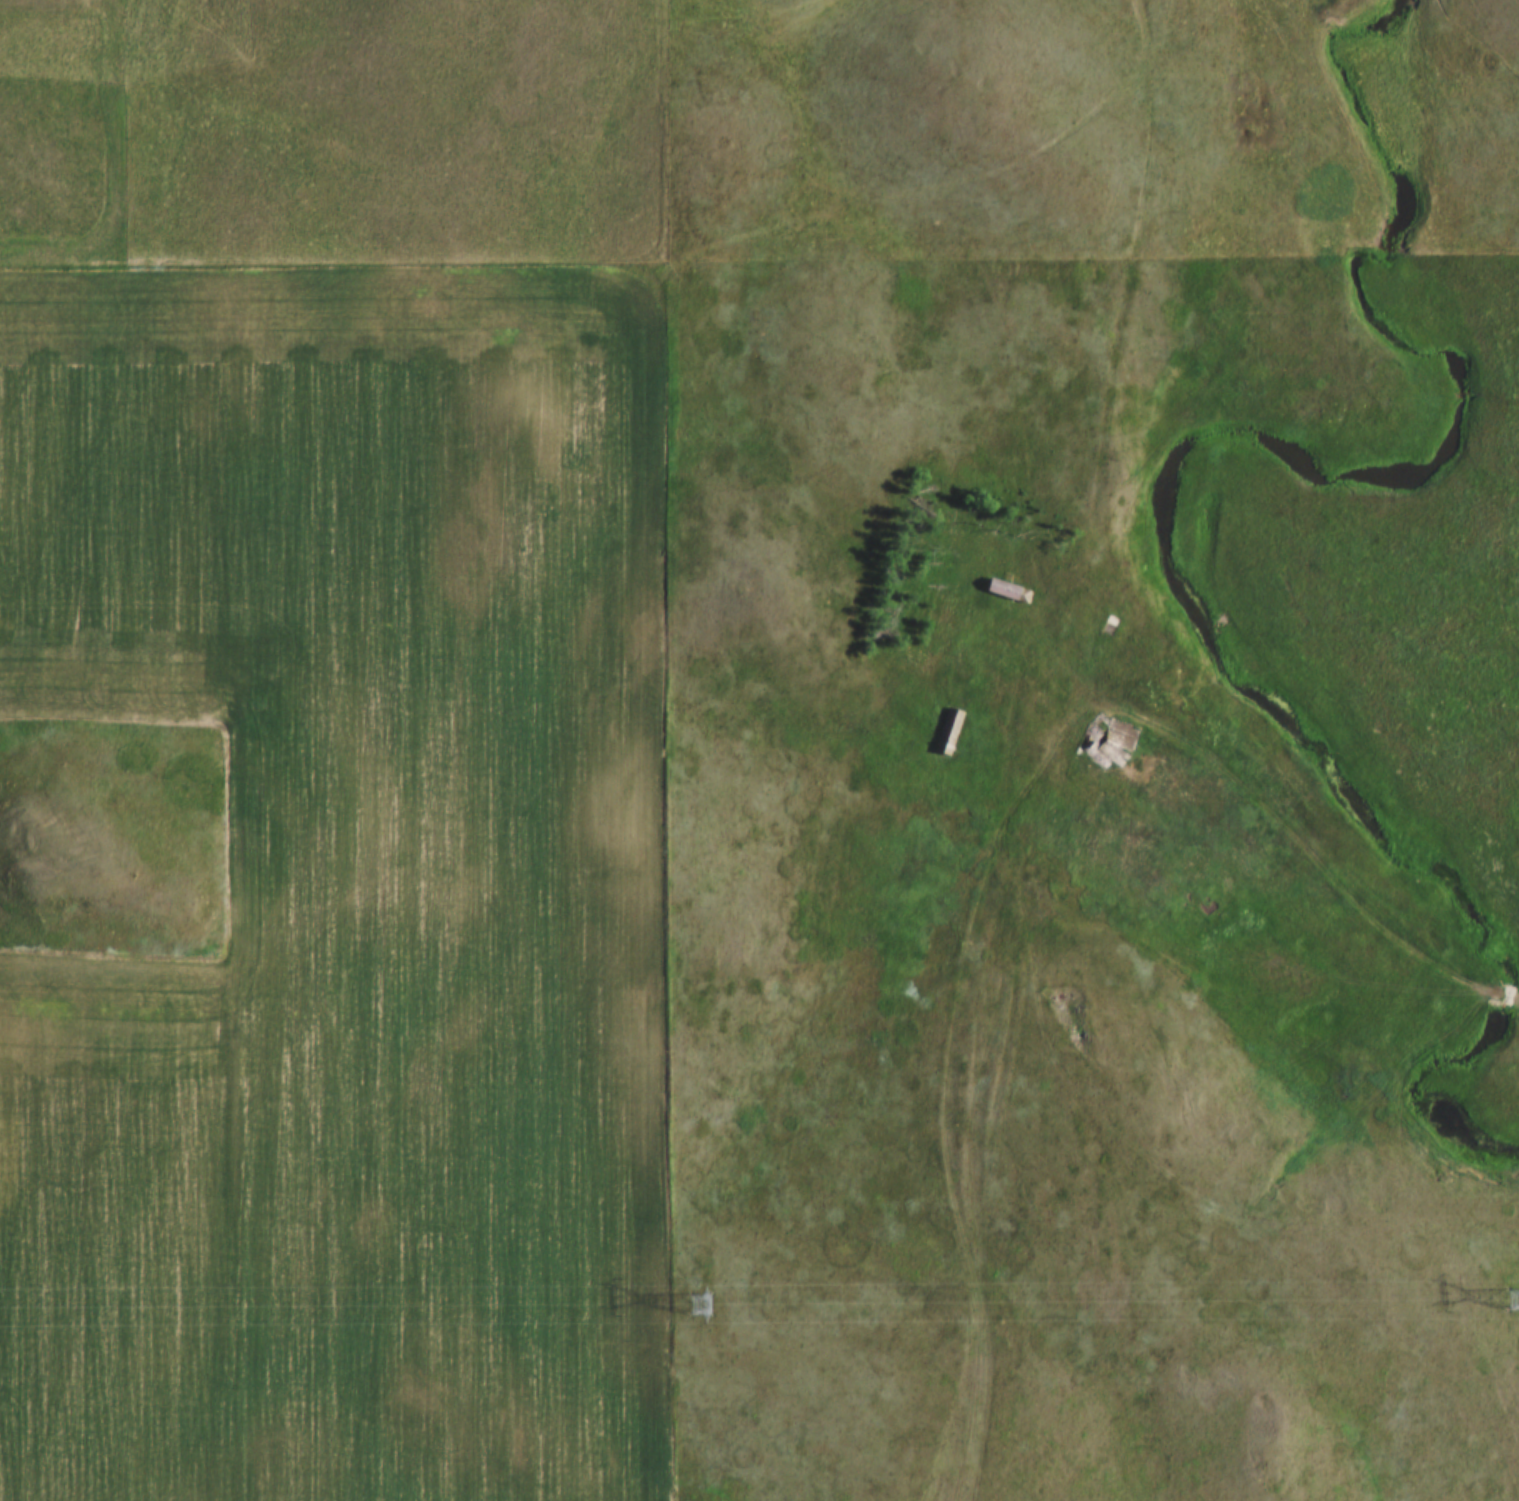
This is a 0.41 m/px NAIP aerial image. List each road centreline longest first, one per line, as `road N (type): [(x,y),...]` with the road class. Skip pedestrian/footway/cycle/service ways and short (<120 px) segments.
road 1 (track): [(970,1500),(986,1423),(986,1334),(950,1173),(960,987),(972,915),(1006,825),(1043,755),(1080,720),(1100,709),(1154,719),(1202,751),(1452,979),(1518,1003)]

